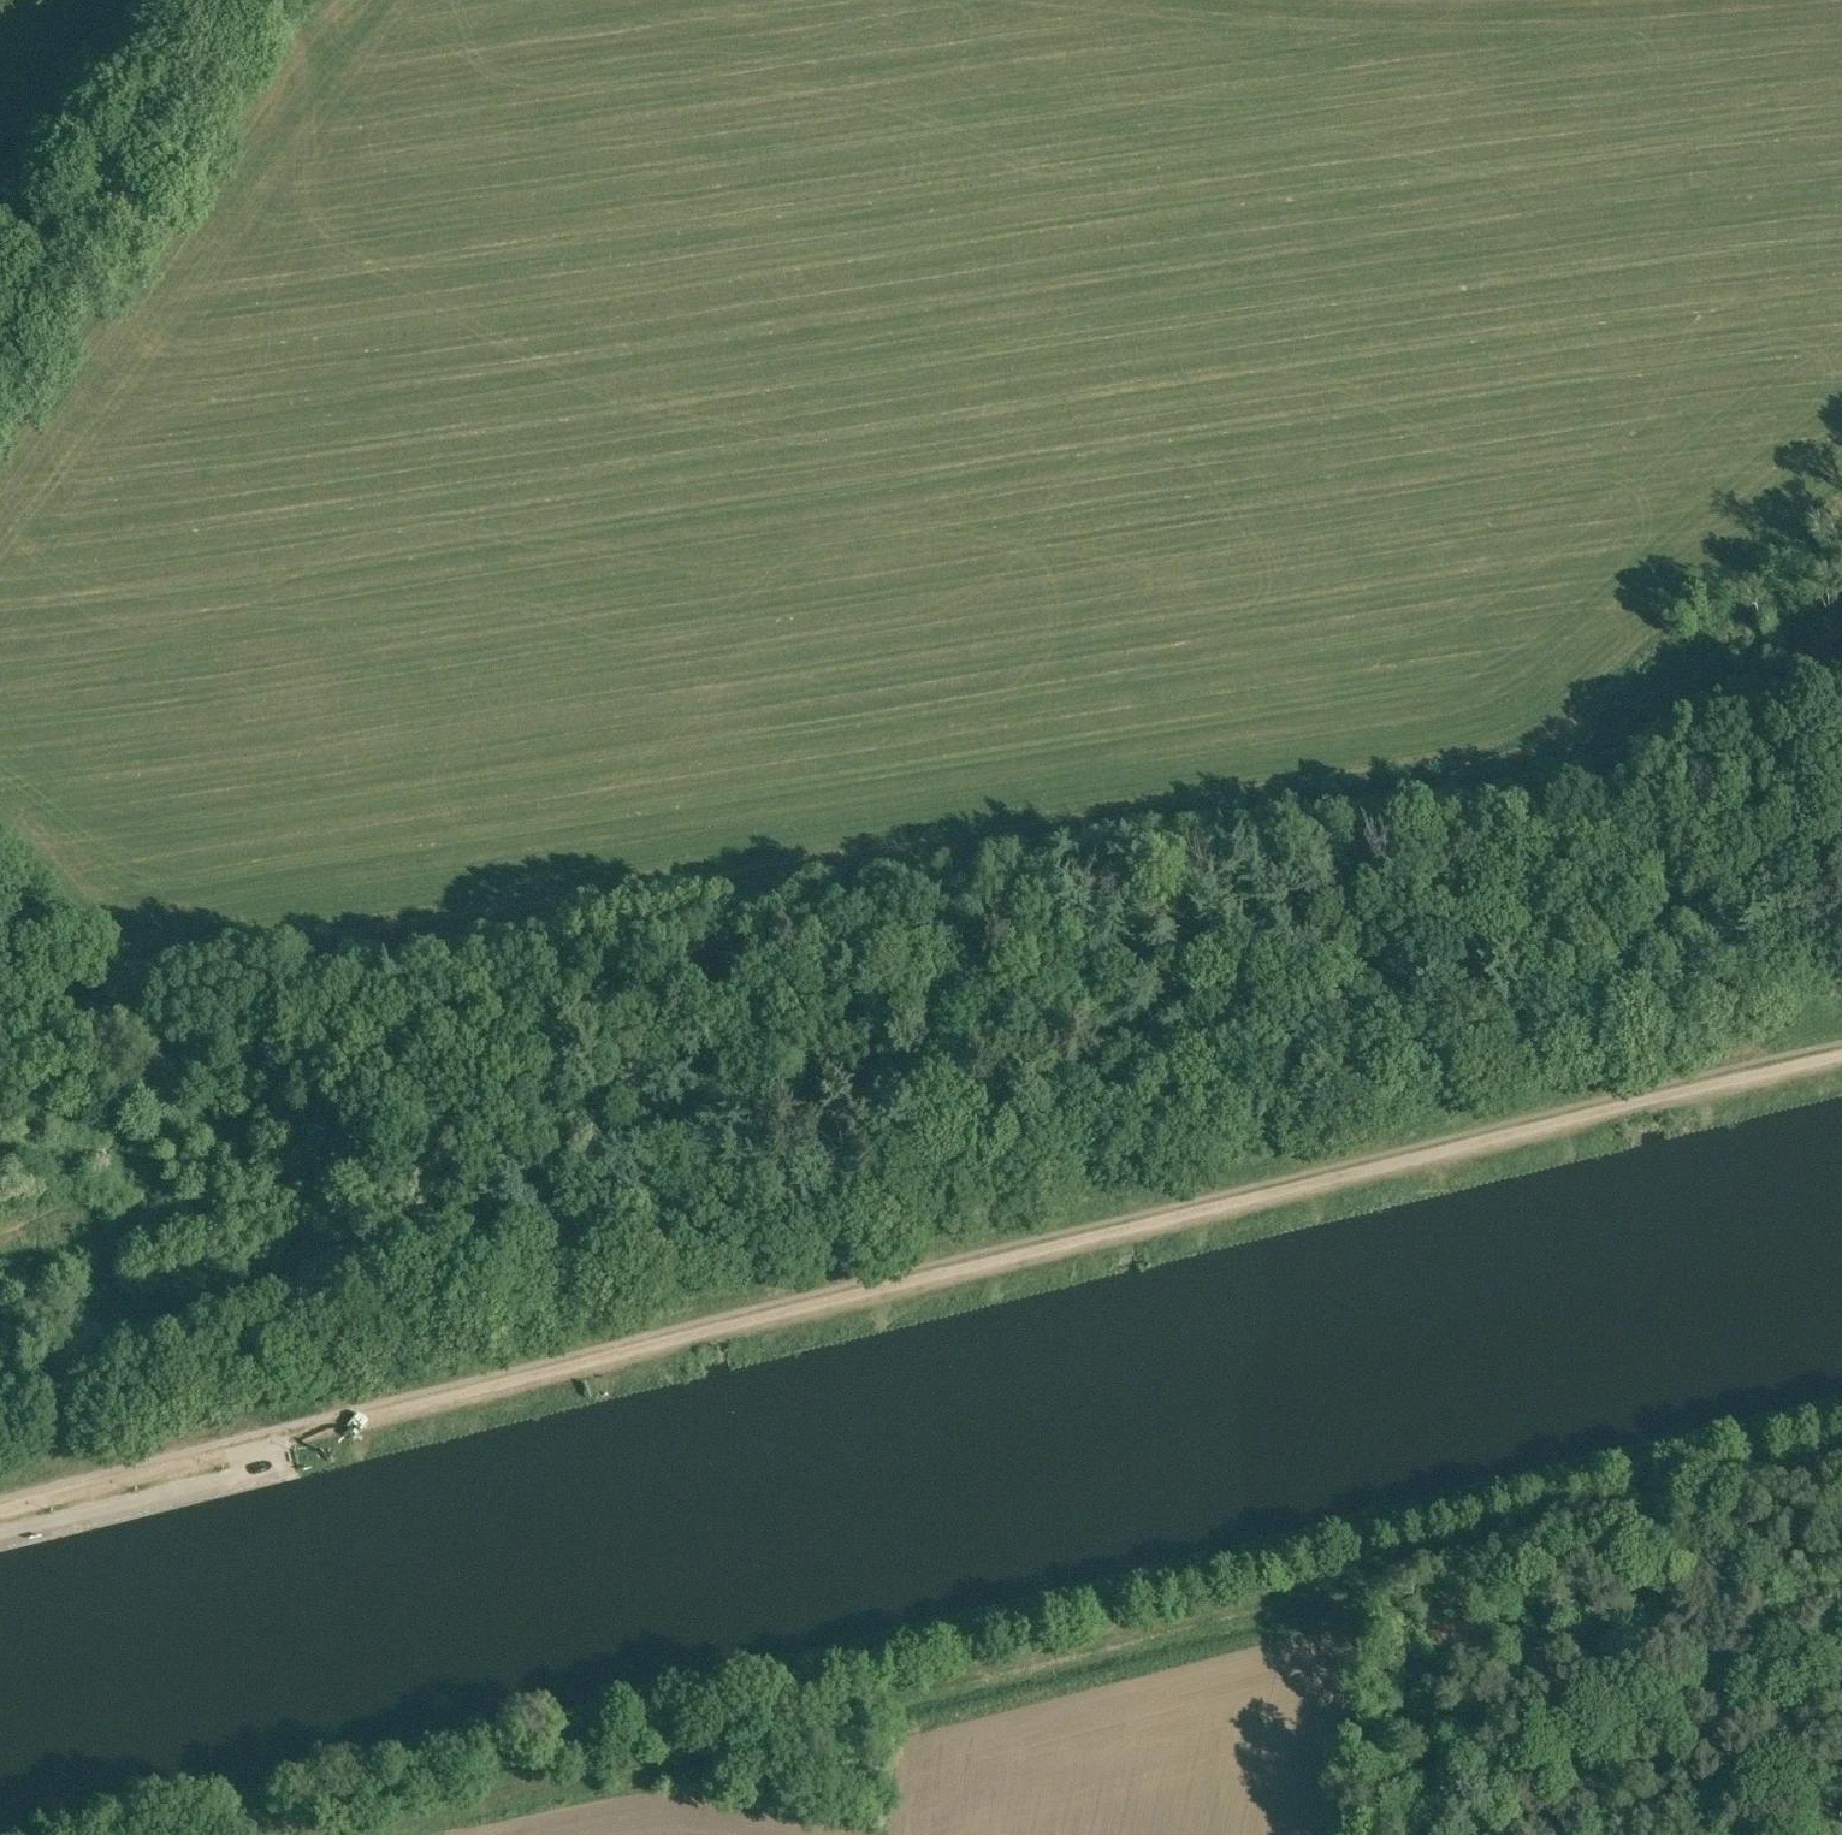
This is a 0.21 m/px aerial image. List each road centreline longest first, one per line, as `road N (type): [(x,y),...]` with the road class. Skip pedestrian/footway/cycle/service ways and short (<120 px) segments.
road 1 (track): [(0,1509),(1841,1058)]
road 2 (track): [(0,380),(197,76),(236,0)]
road 3 (track): [(185,1166),(102,1244),(0,1252)]

